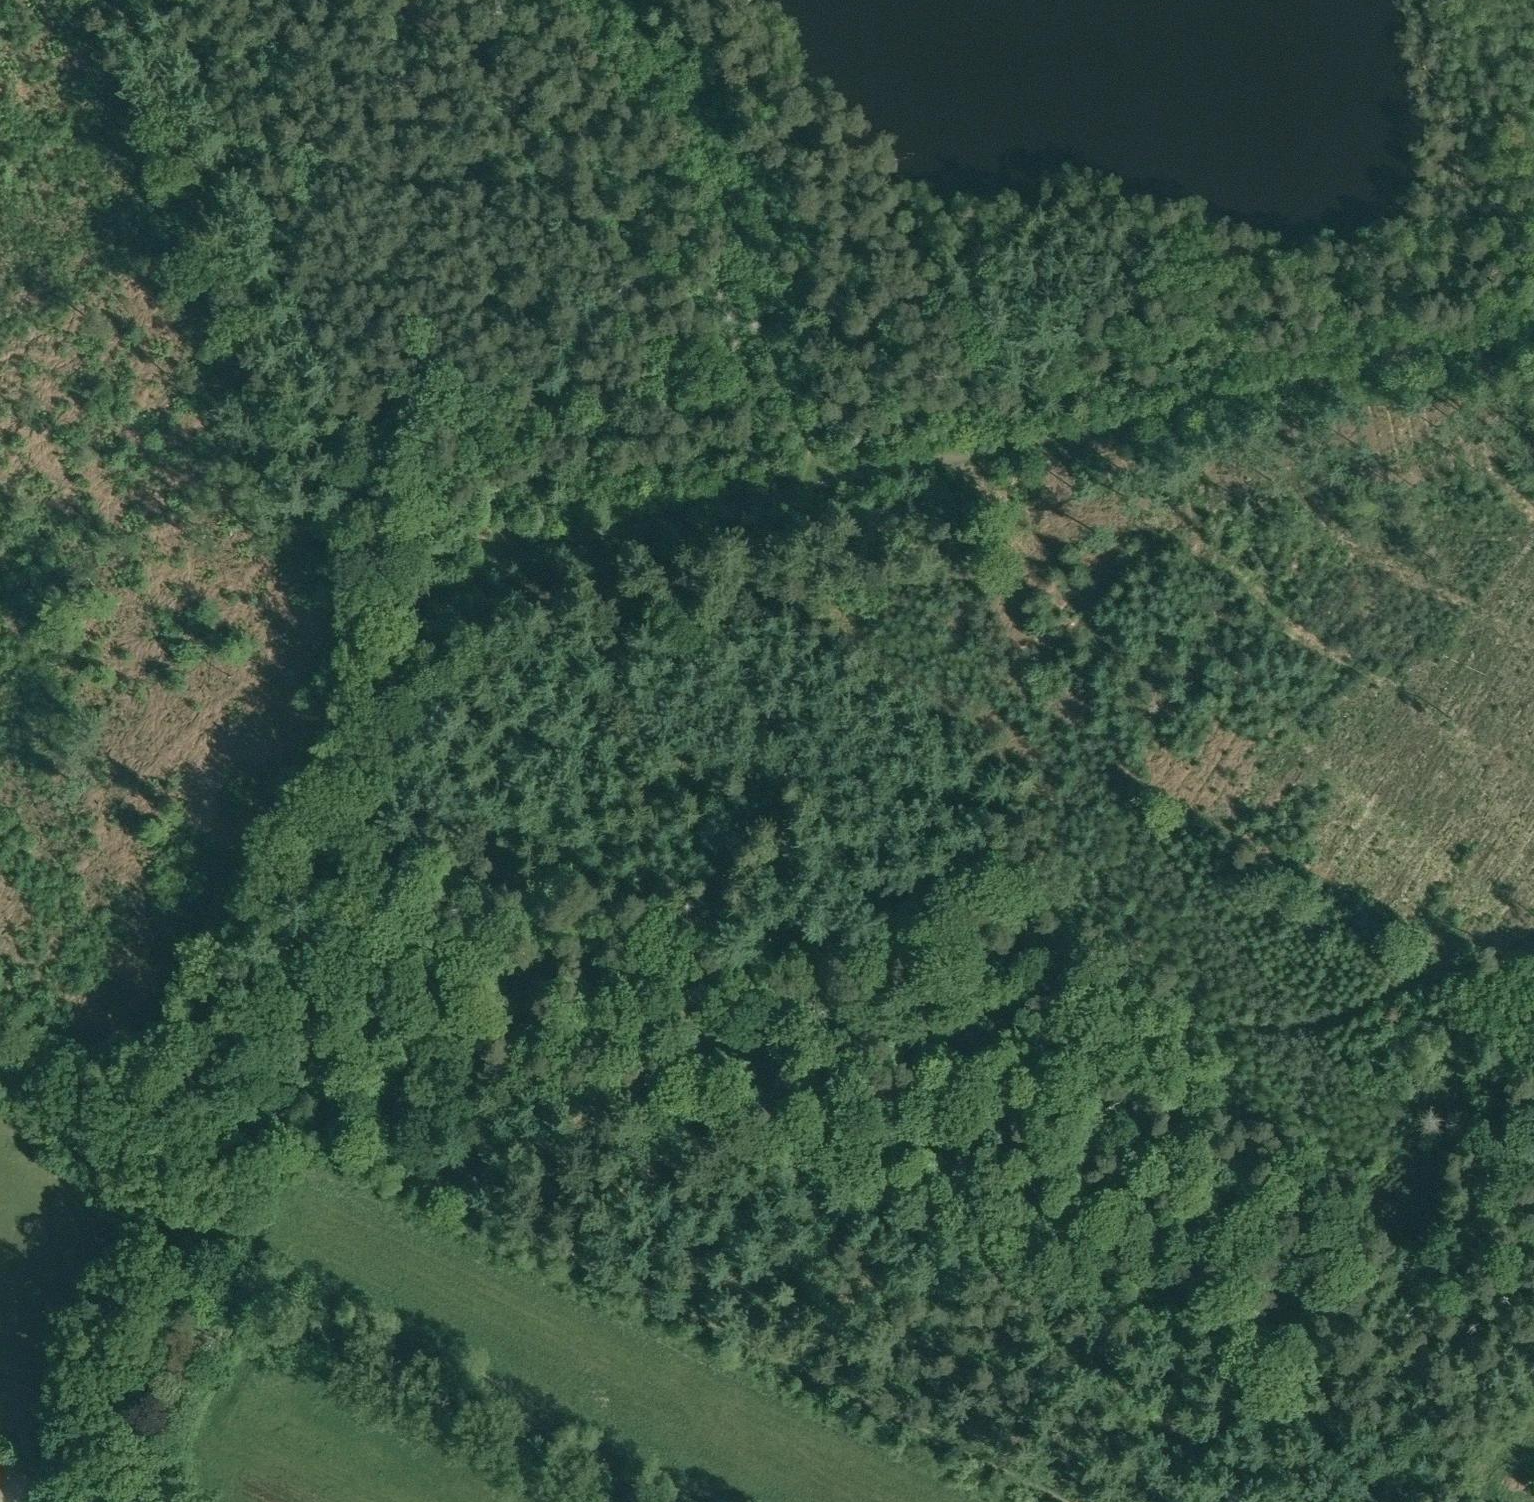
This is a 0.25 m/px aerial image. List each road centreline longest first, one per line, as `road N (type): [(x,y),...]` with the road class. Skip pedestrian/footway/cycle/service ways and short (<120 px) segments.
road 1 (track): [(124,0),(399,609)]
road 2 (track): [(922,464),(1533,336)]

